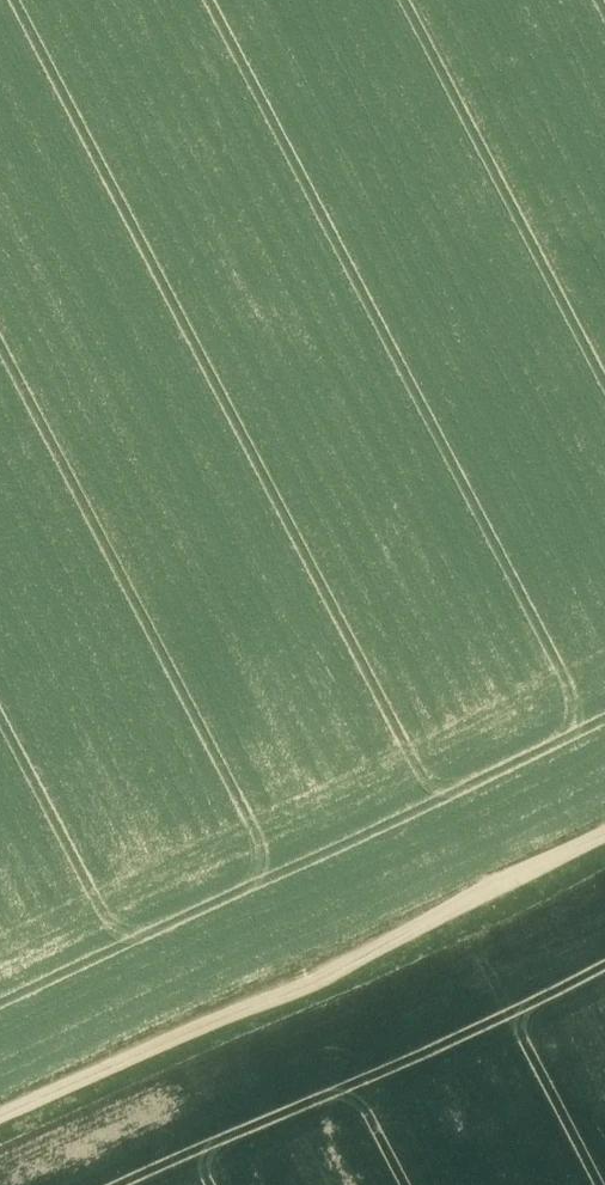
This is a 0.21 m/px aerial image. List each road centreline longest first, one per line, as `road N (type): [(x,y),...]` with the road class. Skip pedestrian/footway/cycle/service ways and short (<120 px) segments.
road 1 (track): [(604,827),(0,1095)]

